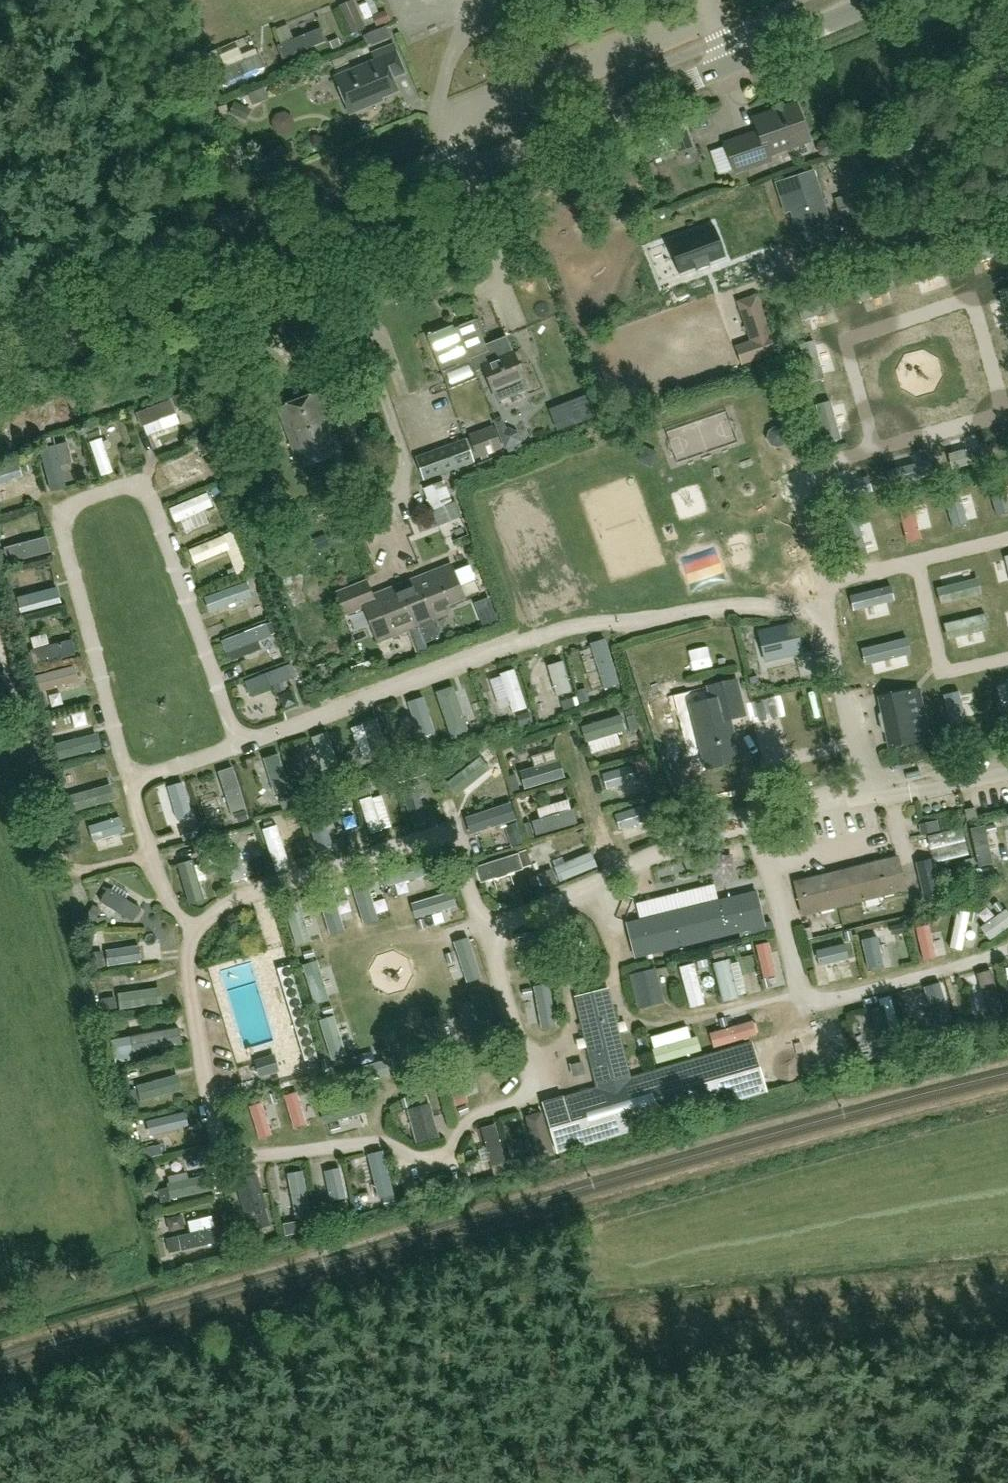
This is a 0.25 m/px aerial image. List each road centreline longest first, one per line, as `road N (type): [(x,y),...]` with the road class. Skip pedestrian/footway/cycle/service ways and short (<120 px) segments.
road 1 (tertiary): [(0,366),(734,62)]
road 2 (tertiary): [(734,62),(888,0)]
road 3 (unclassified): [(866,796),(1007,768)]

